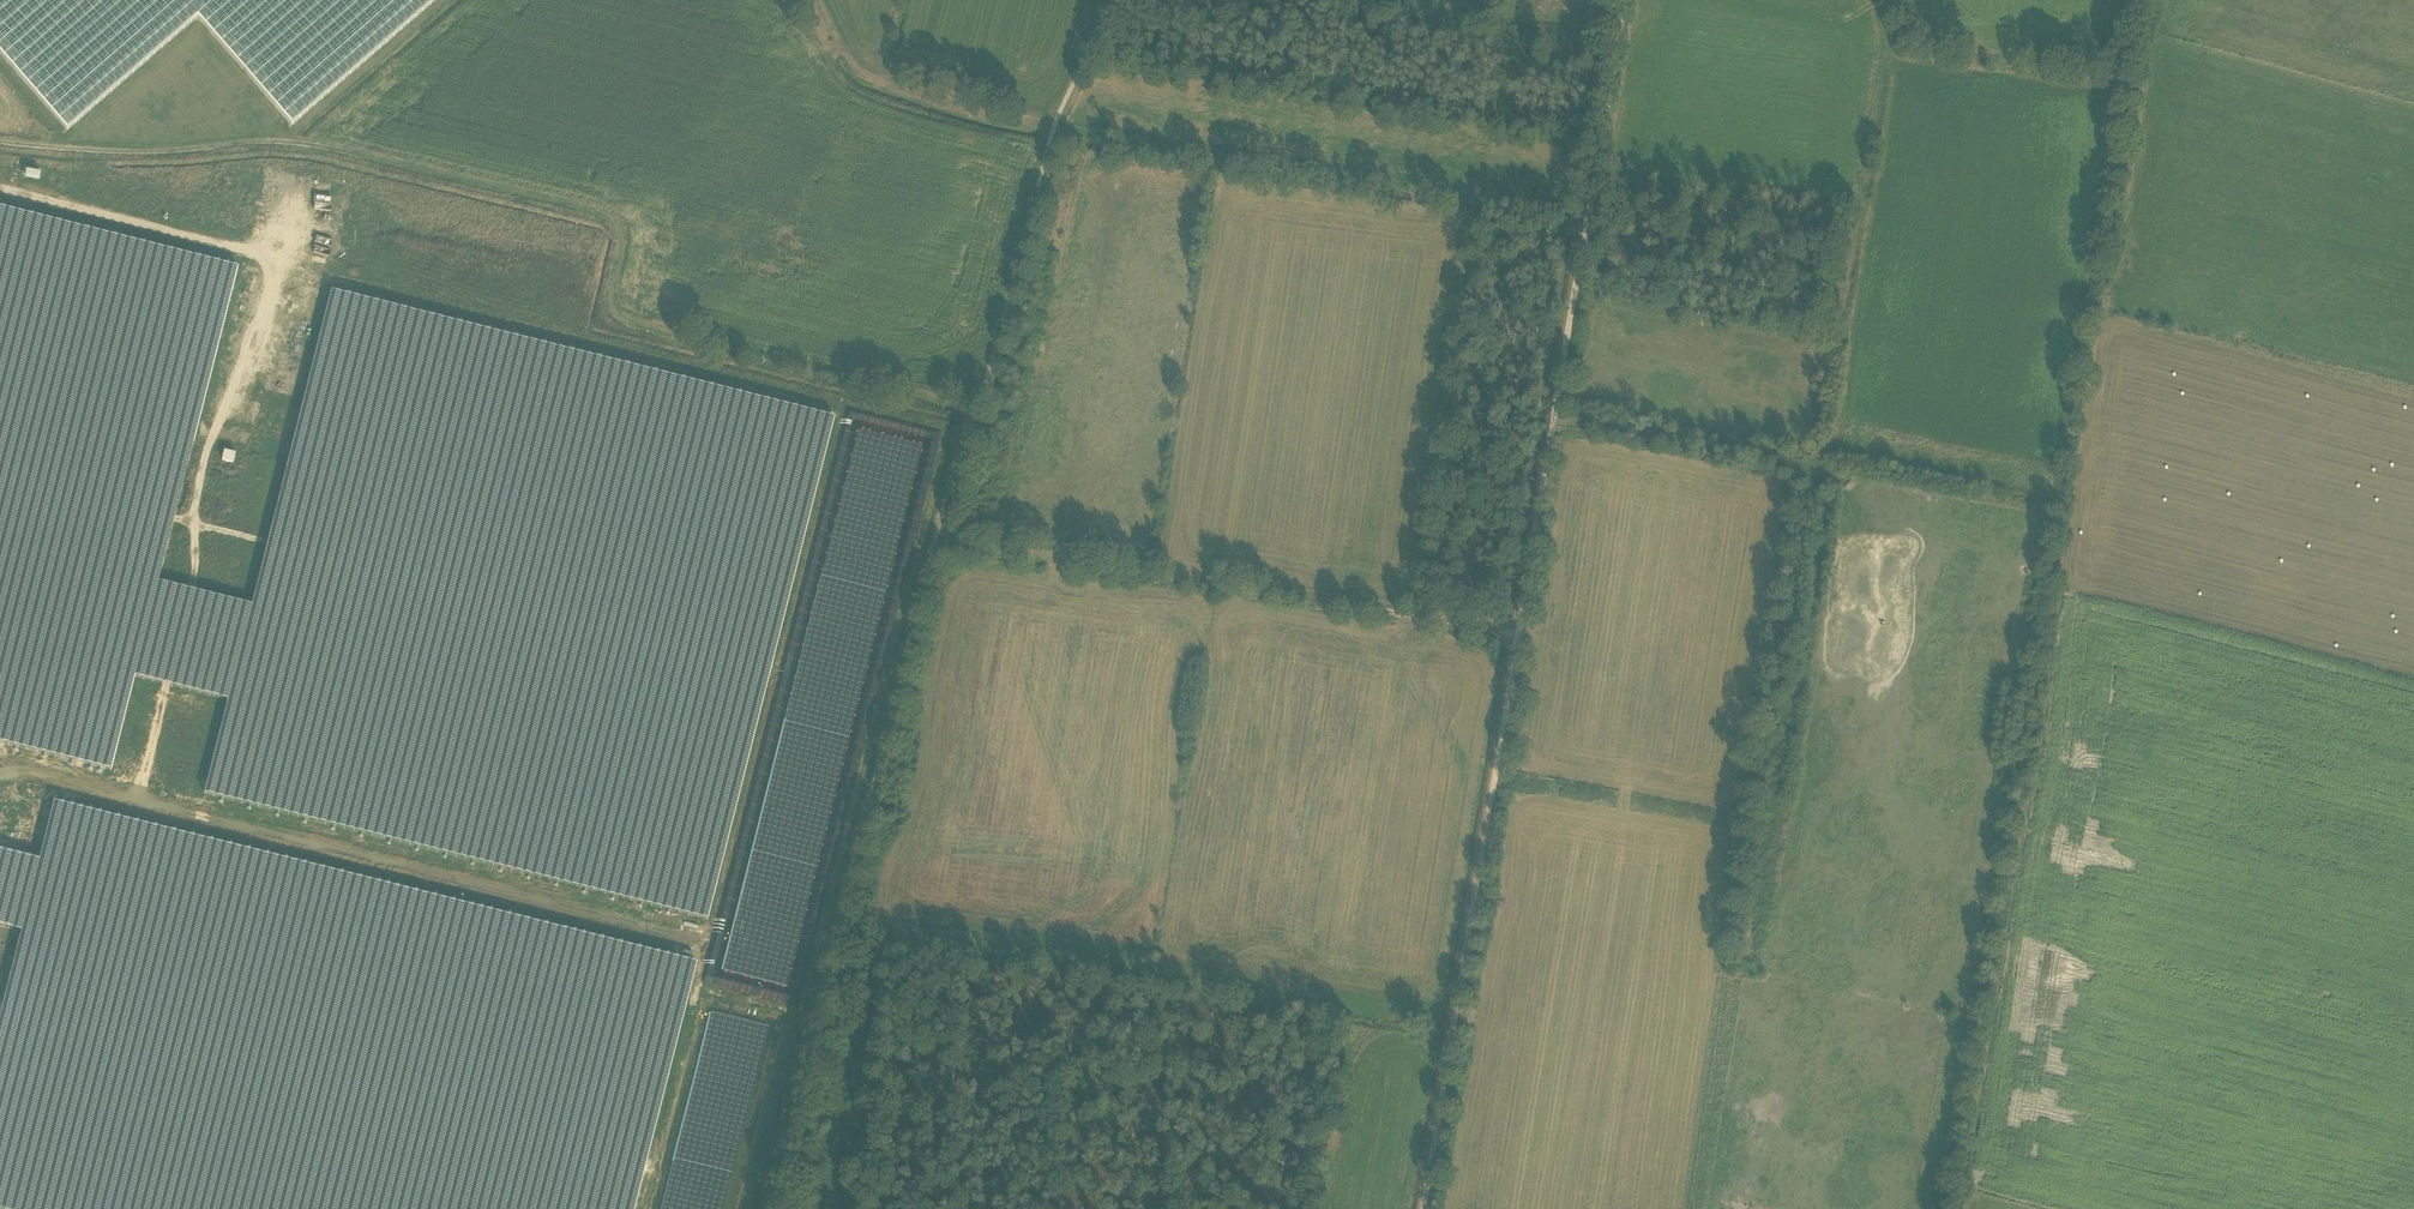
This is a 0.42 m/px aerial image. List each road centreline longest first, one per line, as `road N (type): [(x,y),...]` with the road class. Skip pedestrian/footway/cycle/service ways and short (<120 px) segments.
road 1 (track): [(0,142),(108,152),(265,141),(316,146),(576,208),(619,227),(617,297),(627,321),(973,414)]
road 2 (track): [(1518,633),(972,544),(955,527),(979,423),(973,414)]
road 3 (track): [(1518,633),(1624,0)]
road 4 (track): [(1425,1208),(1518,633)]
road 5 (track): [(1553,418),(1812,466)]
road 6 (track): [(2413,393),(2251,351)]

